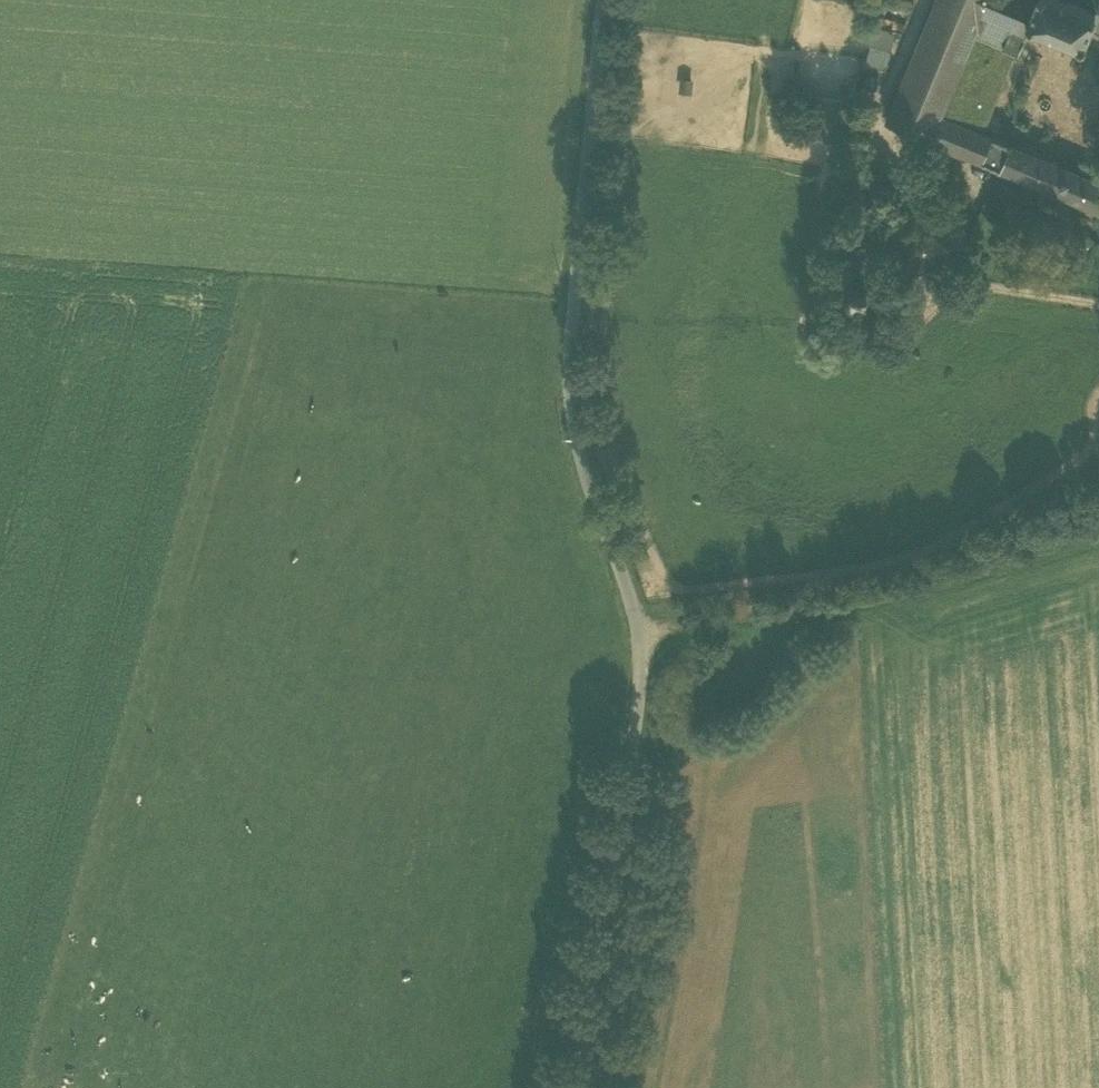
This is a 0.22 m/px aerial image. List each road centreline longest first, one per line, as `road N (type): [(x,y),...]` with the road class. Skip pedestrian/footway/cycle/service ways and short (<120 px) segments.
road 1 (unclassified): [(605,0),(571,422),(645,635),(643,694),(580,1087)]
road 2 (track): [(645,635),(879,599),(1098,532)]

